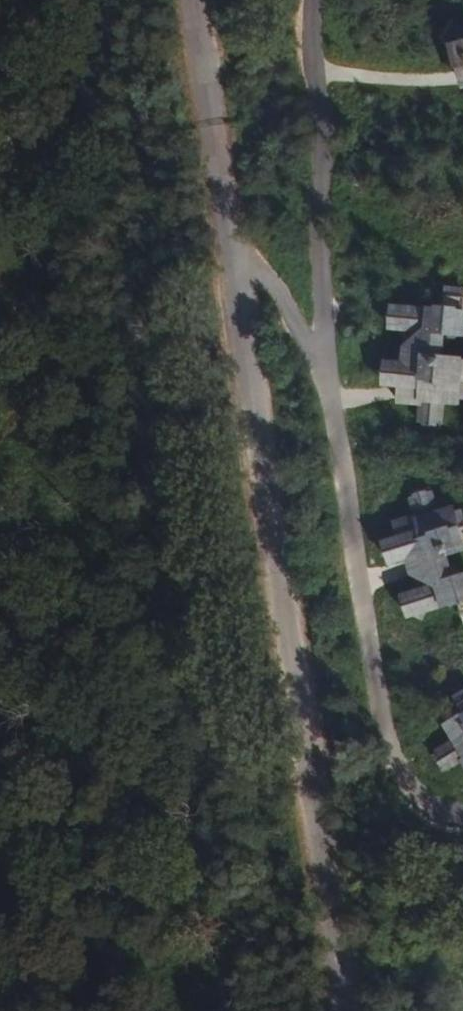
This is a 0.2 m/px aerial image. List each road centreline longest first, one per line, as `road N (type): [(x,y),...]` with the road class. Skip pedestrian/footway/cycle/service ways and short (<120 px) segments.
road 1 (unclassified): [(182,0),(346,1010)]

